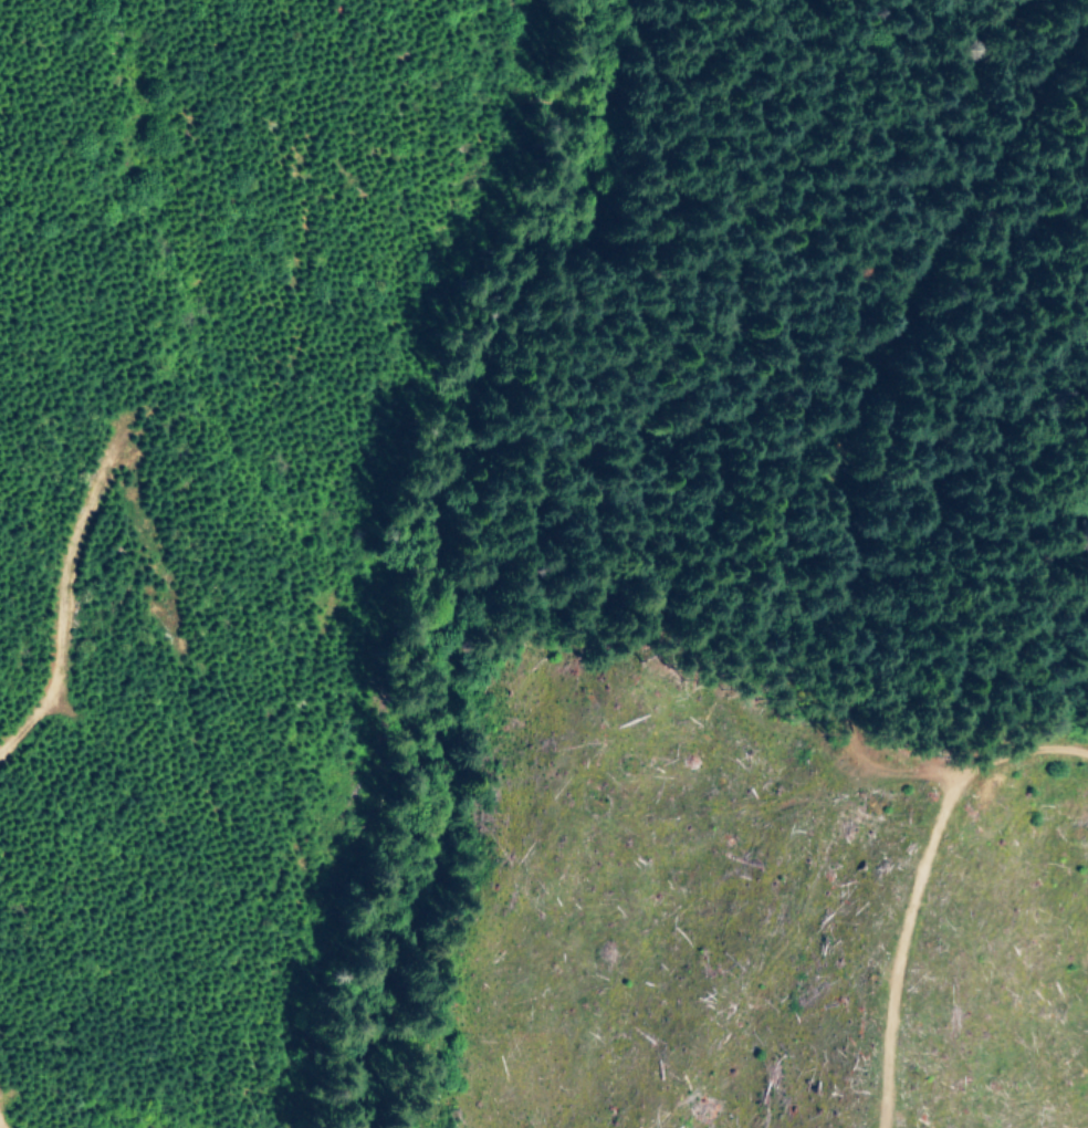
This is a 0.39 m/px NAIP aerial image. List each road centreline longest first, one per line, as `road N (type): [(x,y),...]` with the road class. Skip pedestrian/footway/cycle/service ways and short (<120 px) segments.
road 1 (residential): [(1087,42),(927,238),(858,335),(847,430),(857,523),(840,618),(868,724),(944,755),(1087,750)]

